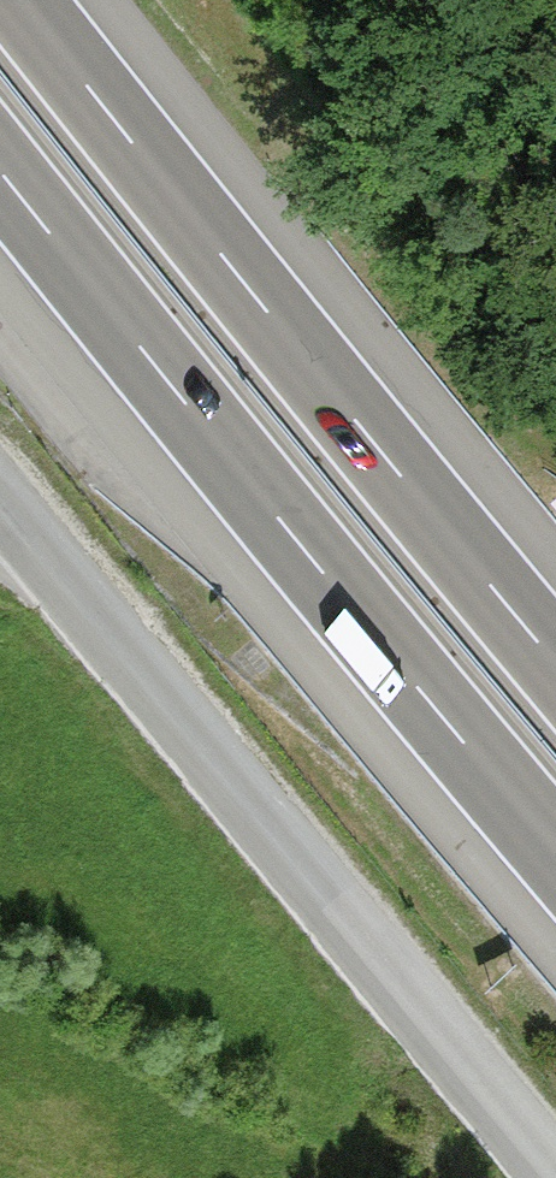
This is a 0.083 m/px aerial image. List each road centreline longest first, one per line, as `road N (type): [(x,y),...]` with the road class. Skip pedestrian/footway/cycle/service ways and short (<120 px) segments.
road 1 (motorway): [(0,171),(555,852)]
road 2 (unclassified): [(555,1177),(0,507)]
road 3 (motorway): [(555,664),(21,0)]

